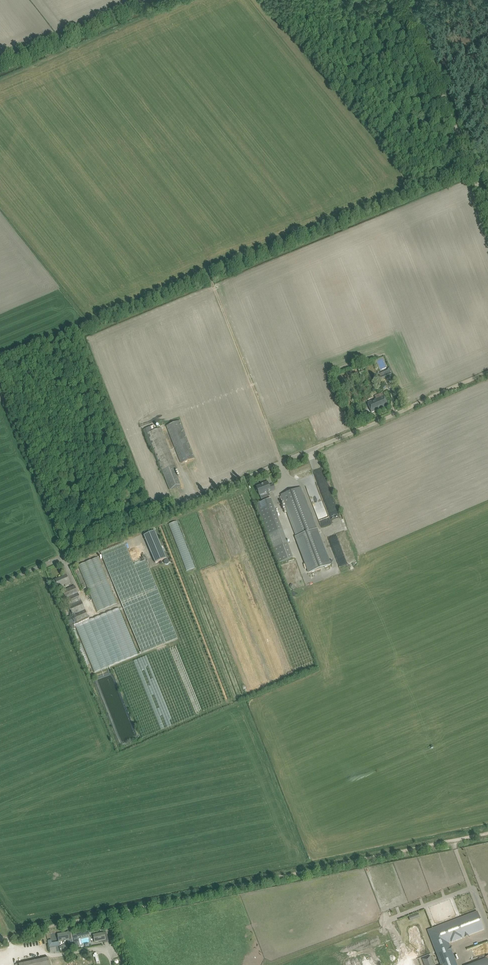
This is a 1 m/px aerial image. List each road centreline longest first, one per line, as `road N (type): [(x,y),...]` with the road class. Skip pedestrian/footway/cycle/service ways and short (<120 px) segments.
road 1 (track): [(0,939),(487,834)]
road 2 (unclassified): [(0,584),(324,445)]
road 3 (track): [(282,462),(208,267)]
road 4 (track): [(407,0),(473,168)]
road 5 (track): [(324,445),(487,372)]
road 6 (track): [(56,57),(189,0)]

